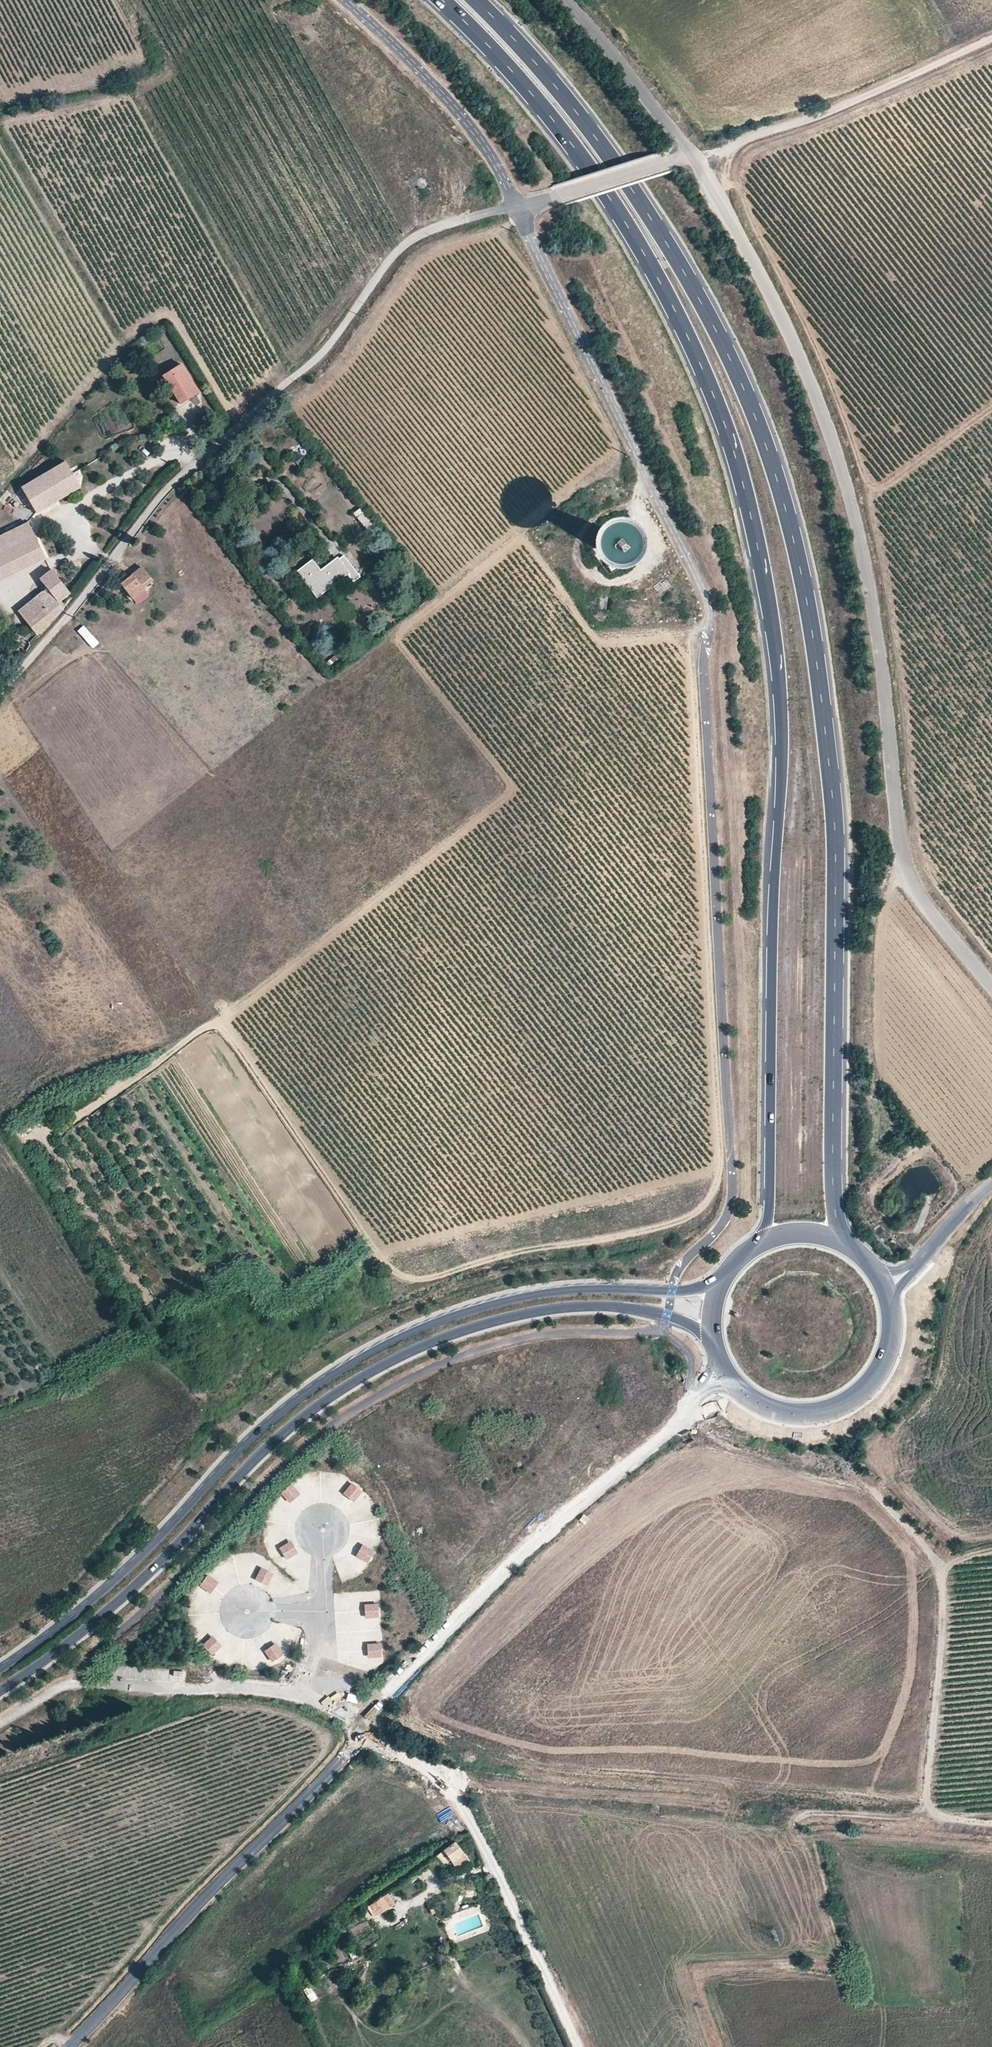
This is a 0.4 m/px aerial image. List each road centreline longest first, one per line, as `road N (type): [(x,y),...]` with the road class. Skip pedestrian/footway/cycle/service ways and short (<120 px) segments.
road 1 (primary): [(845,1244),(833,1201),(829,774),(811,630),(772,466),(722,344),(640,203),(589,129),(474,0)]
road 2 (primary): [(439,0),(535,100),(620,218),(695,354),(742,481),(771,630),(780,734),(768,1213),(761,1242)]
road 3 (unclassified): [(694,153),(819,398),(859,535),(878,636),(895,805),(919,897),(991,989)]
road 4 (primary): [(724,1274),(690,1291),(598,1289),(516,1299),(396,1339),(320,1381),(259,1430),(68,1620),(0,1667)]
road 5 (primary): [(0,1690),(84,1635),(272,1443),(329,1396),(403,1353),(520,1314),(596,1305),(685,1324),(713,1345)]
road 6 (unclassified): [(0,691),(166,491),(324,351),(399,250),(421,235),(517,205)]
road 7 (track): [(406,1724),(504,1764),(926,1802),(949,1817),(991,1822)]
road 8 (unclassified): [(360,1738),(372,1705),(469,1606),(726,1373)]
road 9 (unclassified): [(707,634),(706,600),(517,205)]
road 10 (unclassified): [(62,2046),(360,1738)]
road 11 (unclassified): [(579,2046),(450,1776),(360,1738)]
road 12 (track): [(926,1802),(943,1589),(937,1566),(878,1499)]
road 13 (unclassified): [(694,153),(869,104),(991,53)]
road 14 (unclassified): [(517,205),(454,109),(345,0)]
road 15 (primary): [(726,1373),(762,1404),(785,1411),(833,1407),(854,1395),(884,1358),(890,1311),(884,1288)]
road 16 (unclassified): [(561,0),(694,153)]
road 17 (unclassified): [(517,205),(694,153)]
road 18 (track): [(926,1802),(914,1822),(805,1814),(792,1831)]
road 19 (unclassified): [(884,1288),(991,1184)]

